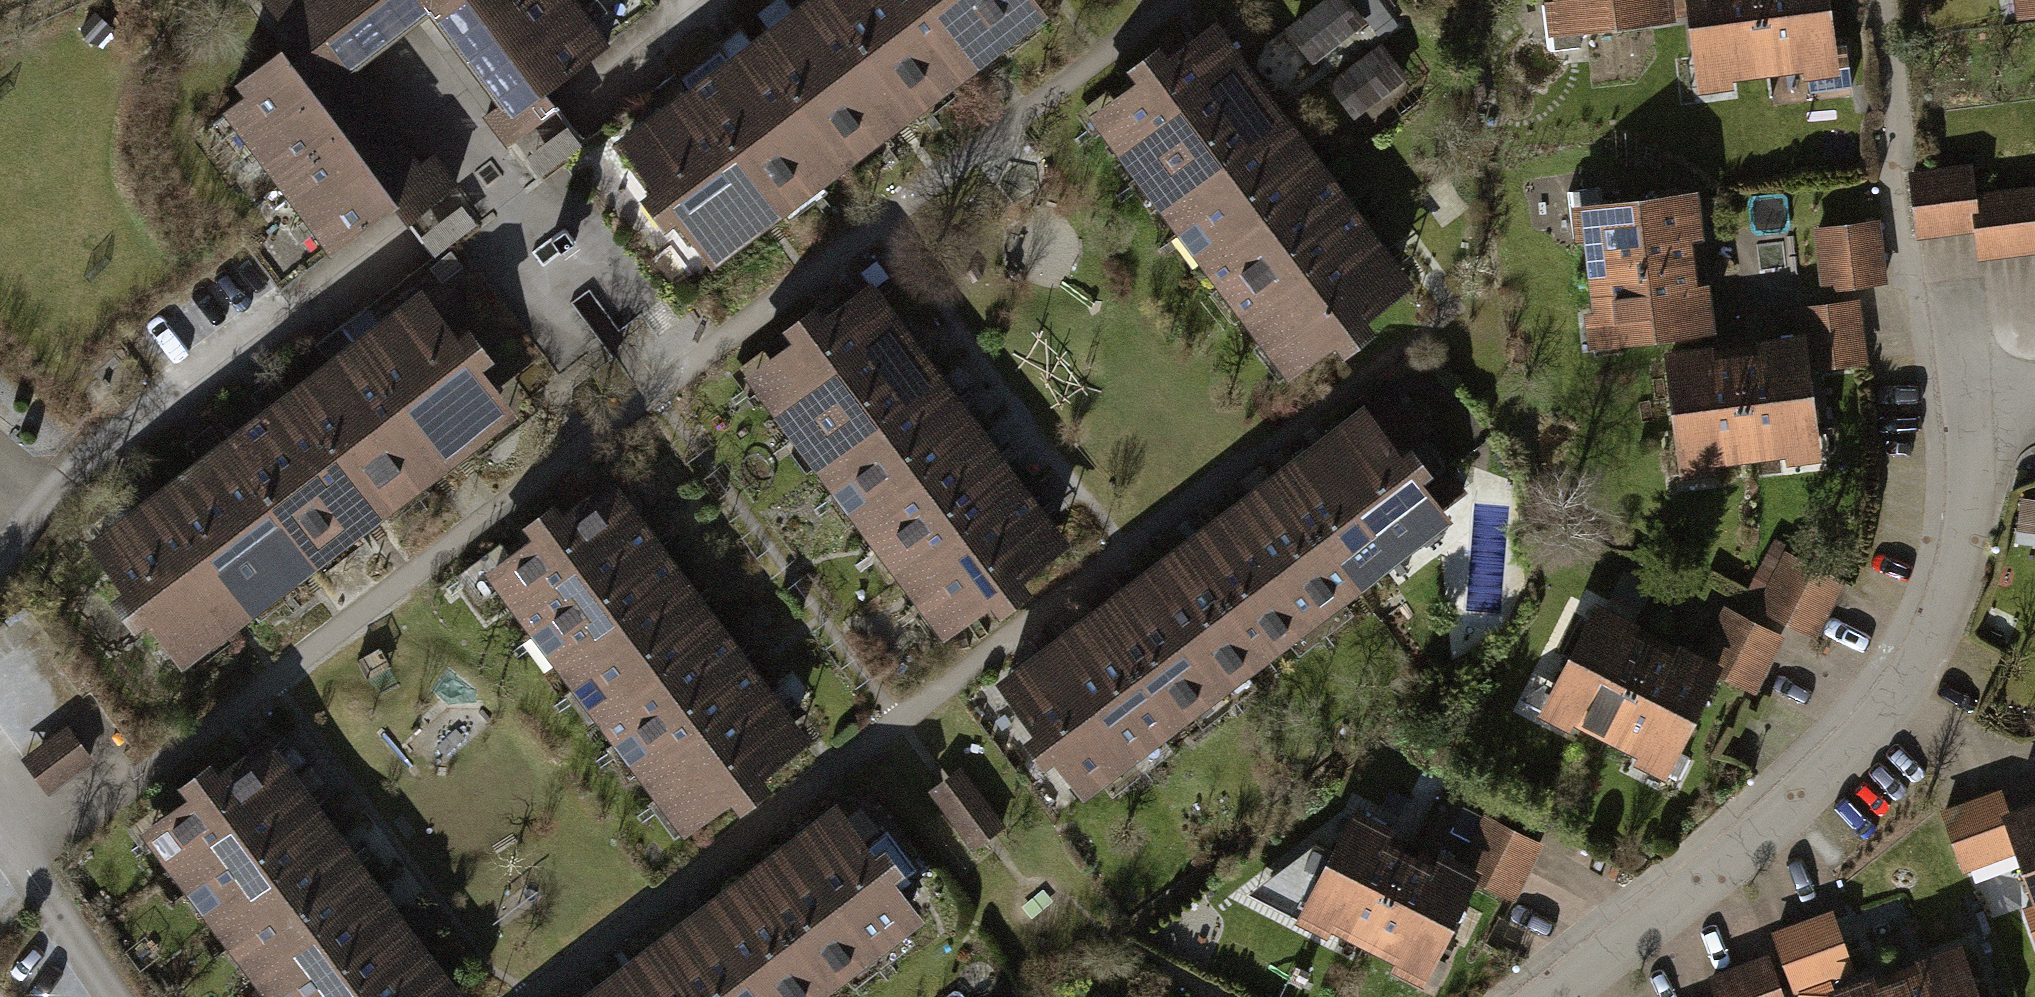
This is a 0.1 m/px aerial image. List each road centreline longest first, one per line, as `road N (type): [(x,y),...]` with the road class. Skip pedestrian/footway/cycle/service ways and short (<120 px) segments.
road 1 (residential): [(1554,996),(1895,710),(1986,448),(2034,379)]

